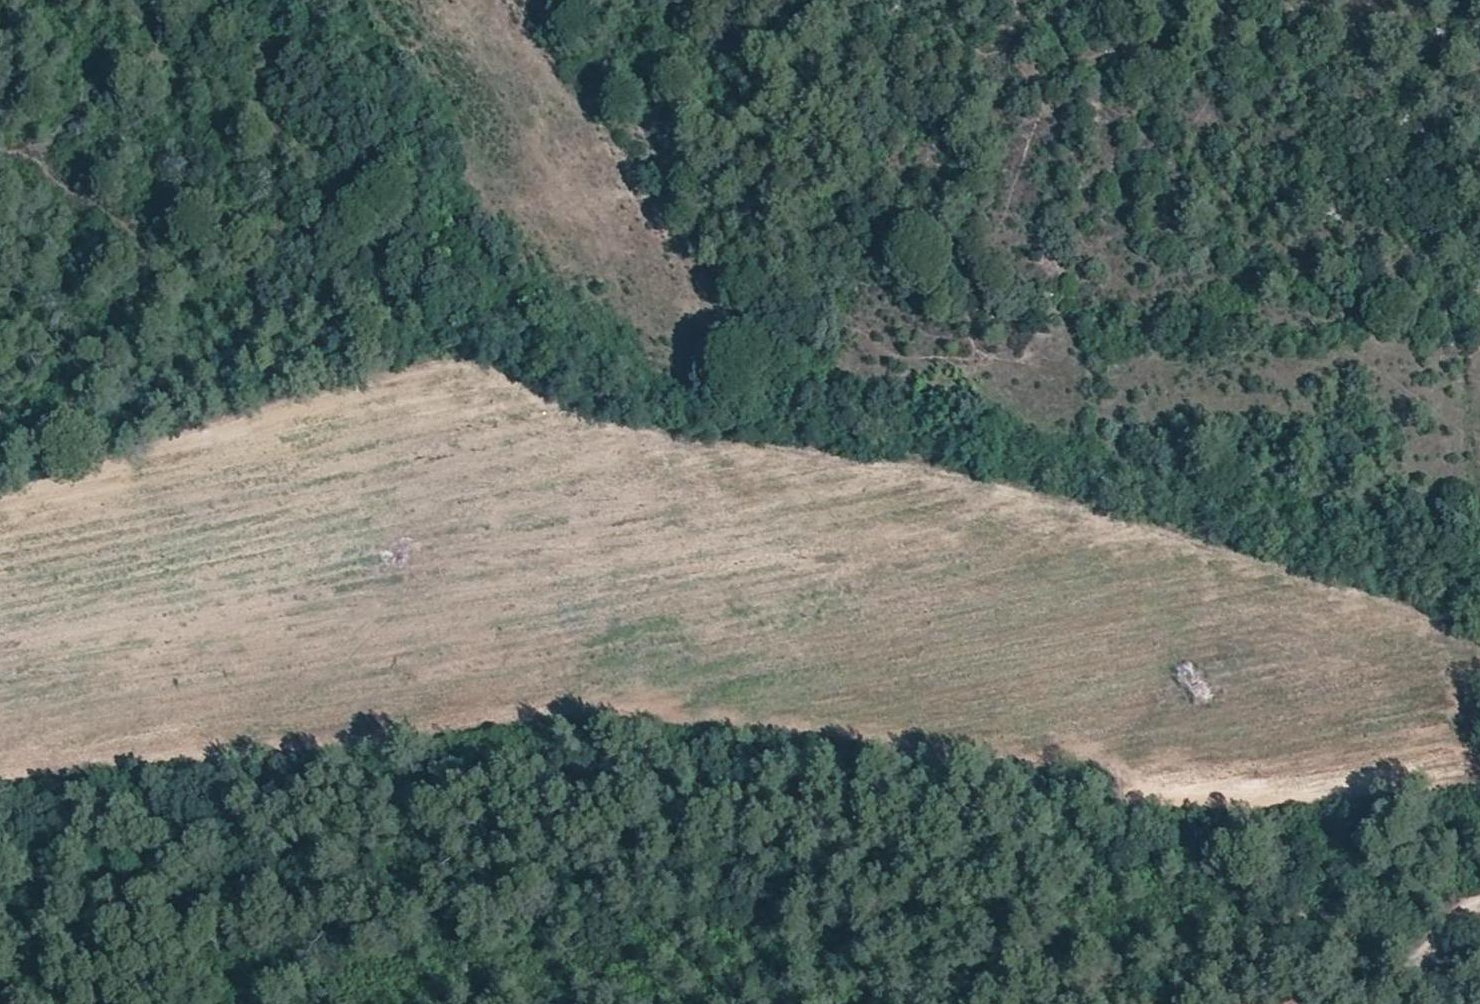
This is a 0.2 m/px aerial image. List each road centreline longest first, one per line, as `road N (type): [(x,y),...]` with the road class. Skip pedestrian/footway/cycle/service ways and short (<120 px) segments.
road 1 (track): [(1479,914),(1463,919),(1401,977),(1339,1003)]

